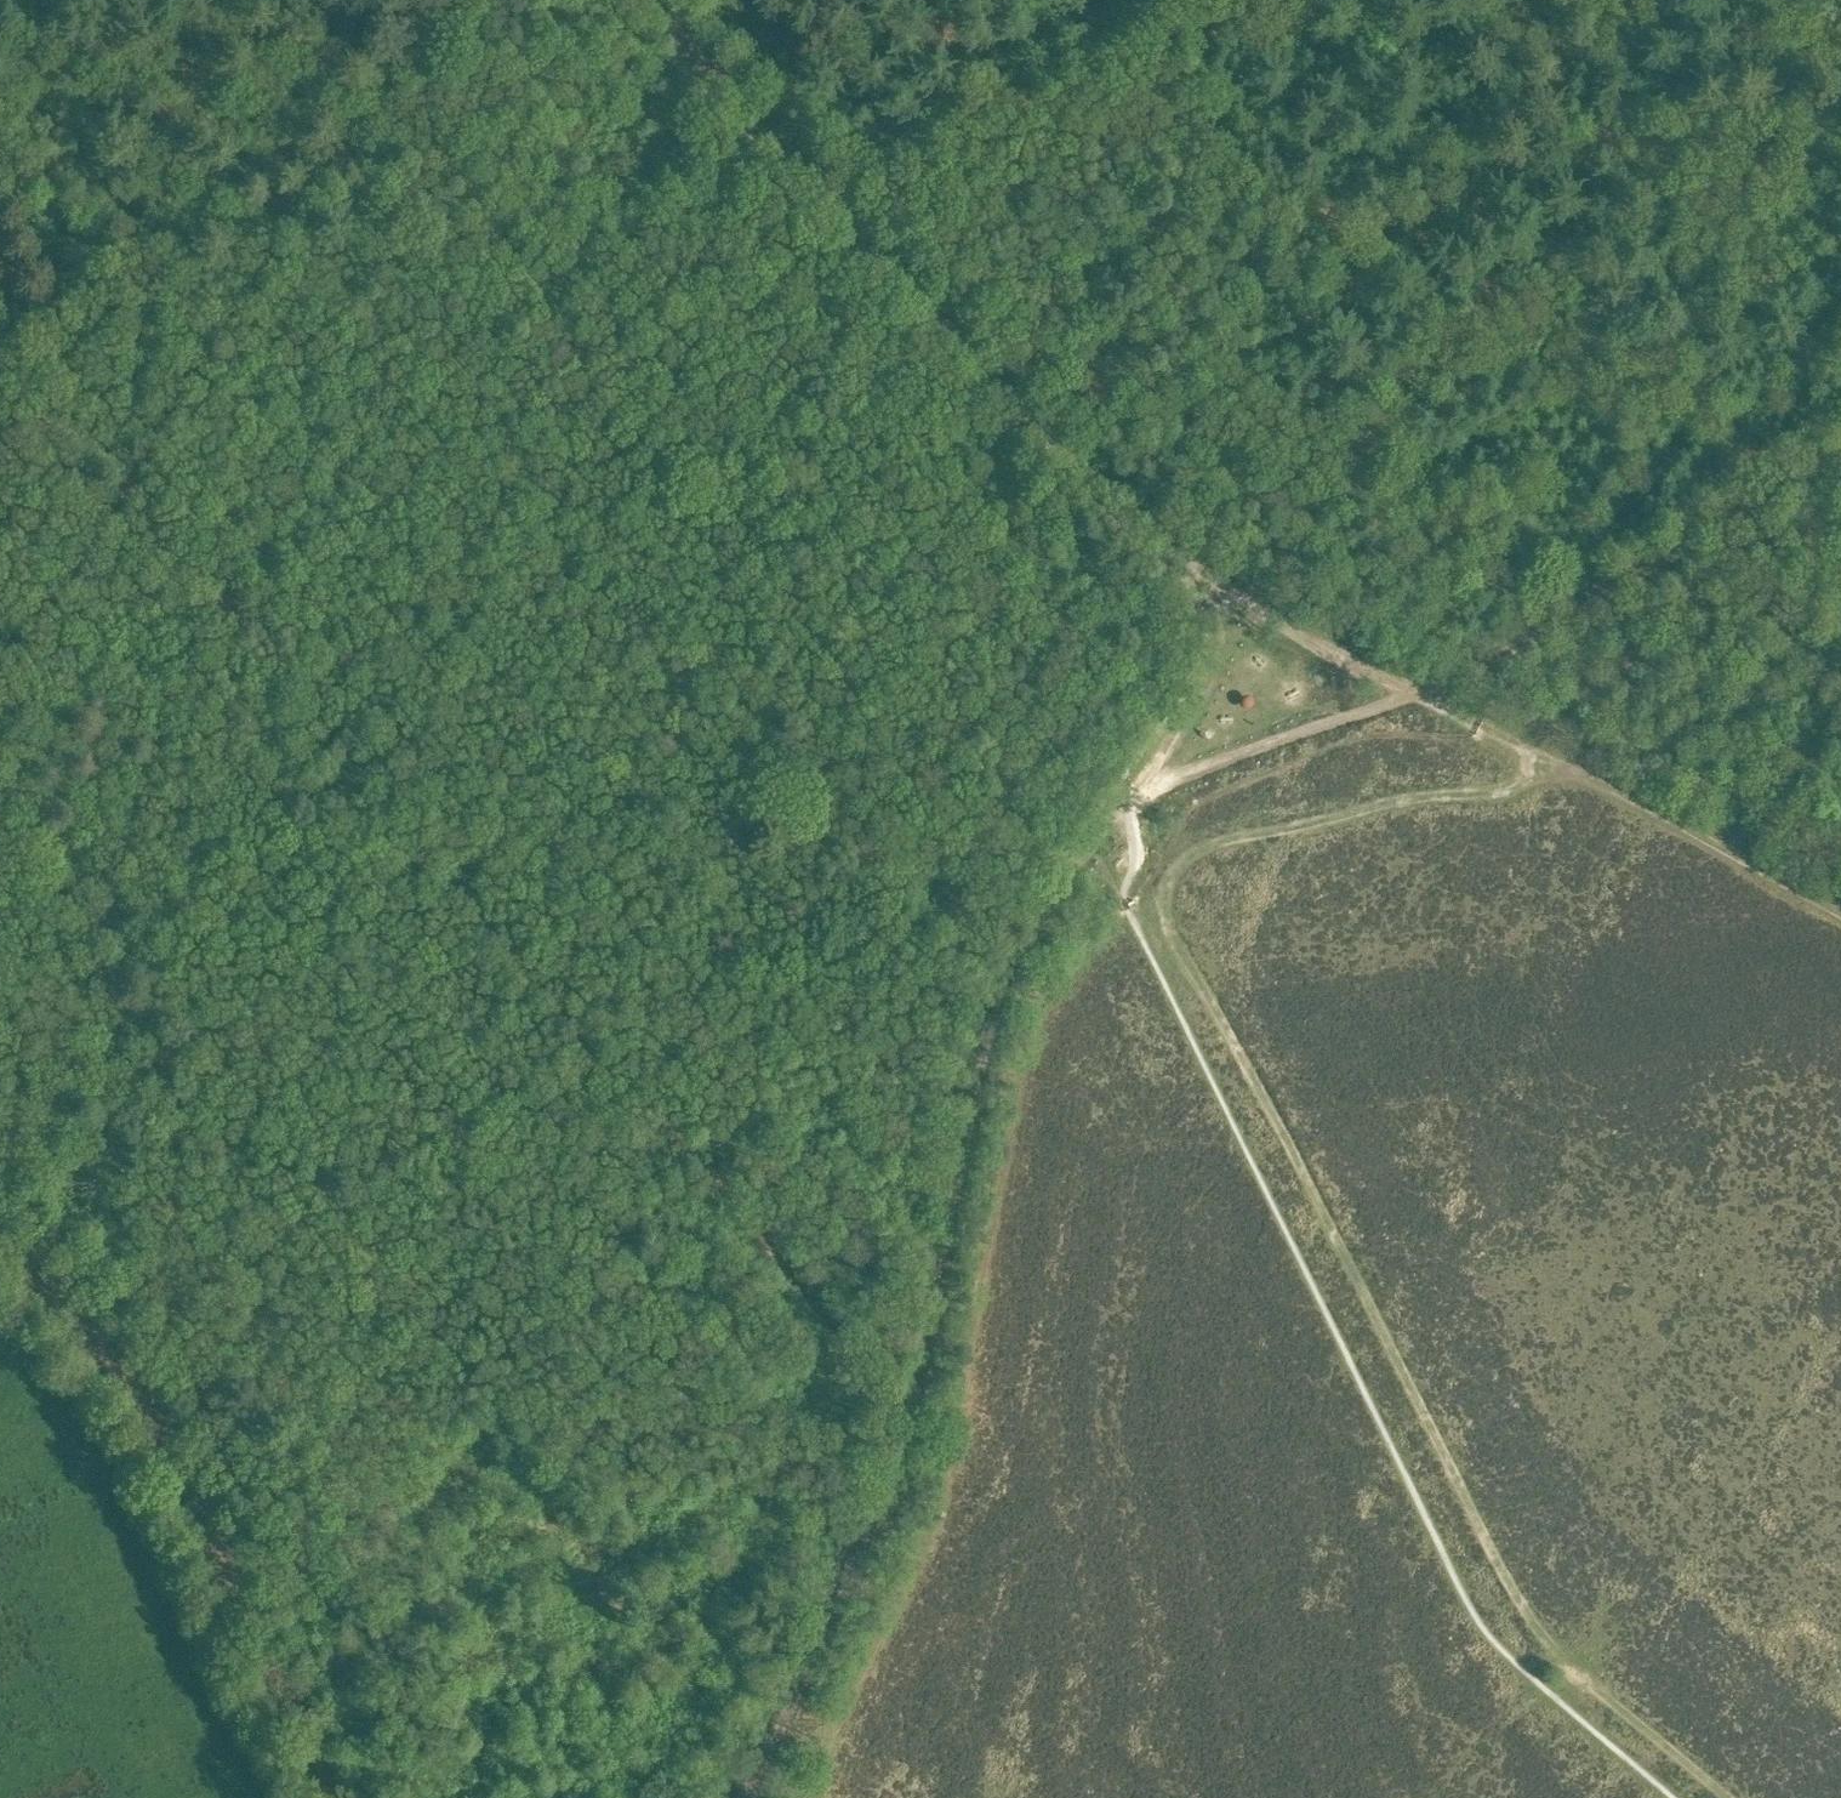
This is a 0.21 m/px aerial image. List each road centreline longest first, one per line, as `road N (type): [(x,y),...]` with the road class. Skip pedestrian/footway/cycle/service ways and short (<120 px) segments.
road 1 (track): [(751,1797),(903,1461),(934,1344),(963,1142),(1005,1001),(1061,889),(1123,807)]
road 2 (track): [(1161,906),(1258,1082),(1506,1579),(1566,1663),(1721,1797)]
road 3 (track): [(1210,579),(1059,458),(640,0)]
road 4 (track): [(1130,798),(1450,679),(1840,464)]
road 5 (track): [(0,643),(140,447),(365,93),(433,0)]
road 6 (track): [(0,1239),(156,1416),(333,1797)]
road 7 (track): [(1536,749),(1526,775),(1503,791),(1401,801),(1326,824),(1217,841),(1173,873),(1161,906)]
road 8 (track): [(1210,579),(1414,693),(1536,749)]
road 9 (track): [(1536,749),(1840,917)]
road 10 (track): [(1130,798),(1199,698),(1211,667),(1217,626),(1210,579)]

